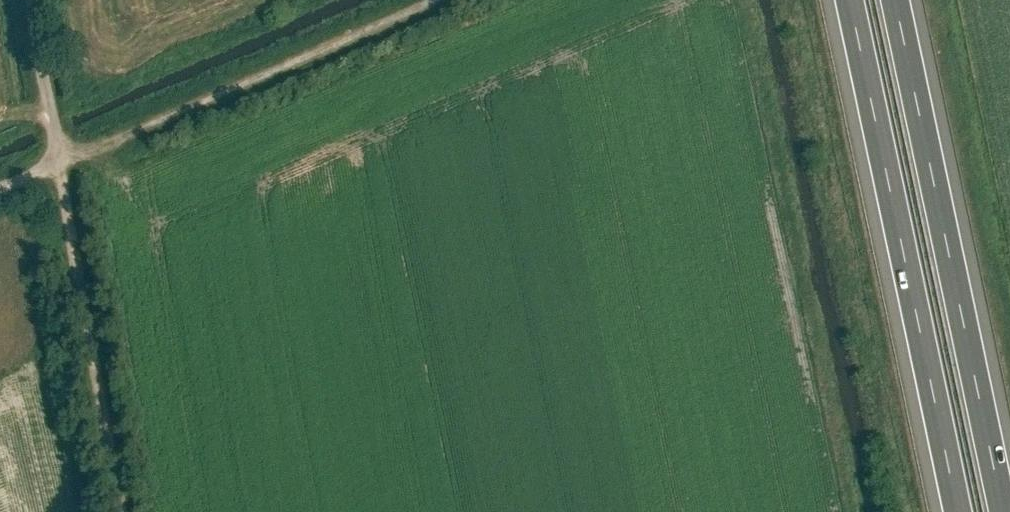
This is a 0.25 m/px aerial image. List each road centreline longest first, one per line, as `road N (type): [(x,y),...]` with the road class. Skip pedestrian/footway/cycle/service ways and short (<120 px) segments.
road 1 (motorway): [(849,0),(957,511)]
road 2 (motorway): [(1001,511),(893,0)]
road 3 (track): [(0,185),(58,160),(119,511)]
road 4 (track): [(31,0),(58,160)]

